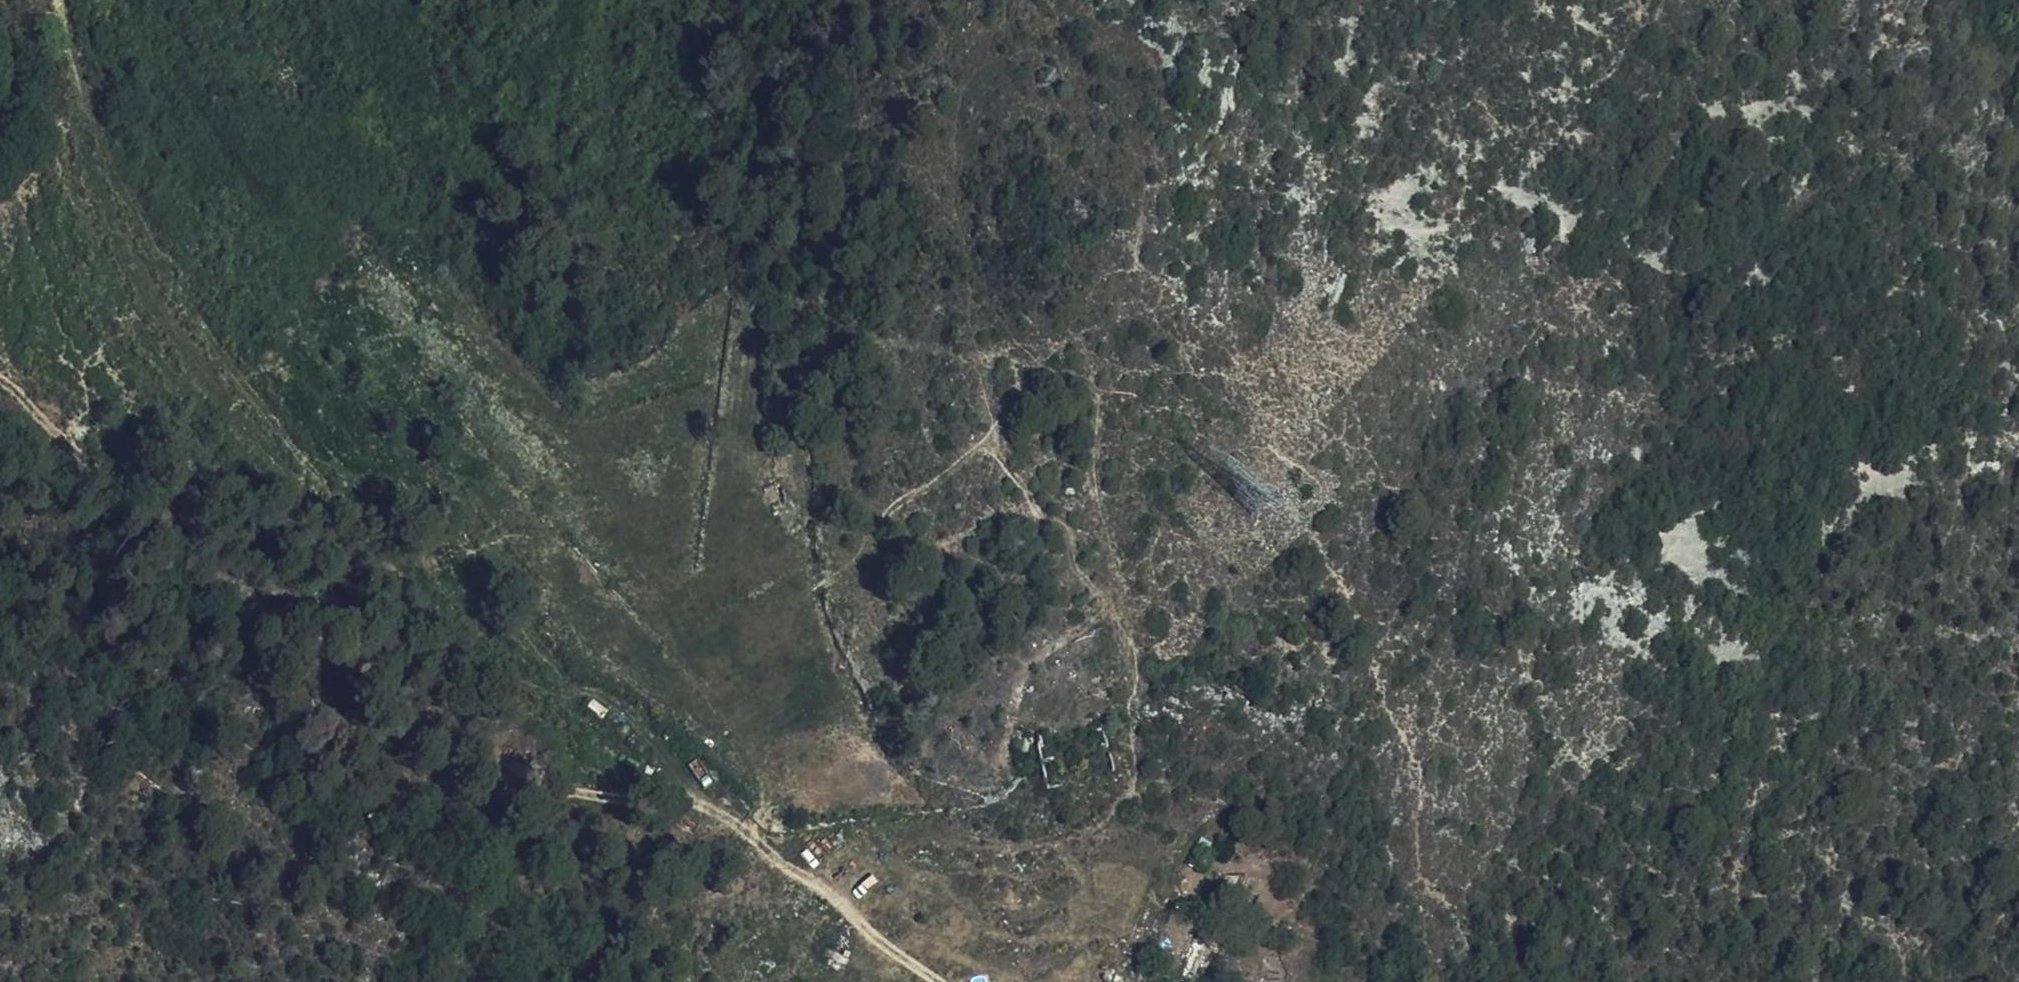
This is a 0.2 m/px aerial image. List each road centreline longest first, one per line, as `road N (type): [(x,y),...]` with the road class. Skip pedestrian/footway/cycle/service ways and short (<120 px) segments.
road 1 (track): [(930,981),(752,836),(702,805),(540,783),(280,619),(0,388)]
road 2 (track): [(702,805),(606,700)]

